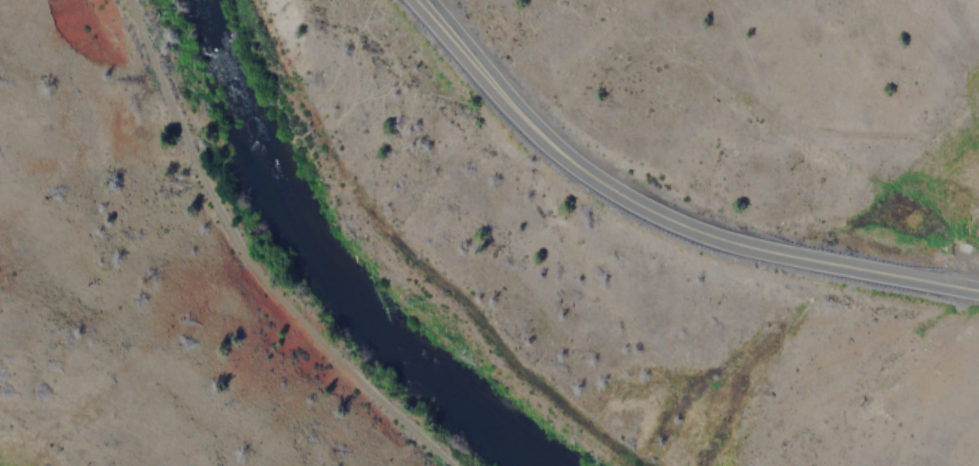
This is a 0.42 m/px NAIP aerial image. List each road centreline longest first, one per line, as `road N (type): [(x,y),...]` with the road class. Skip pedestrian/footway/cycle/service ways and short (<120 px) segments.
road 1 (tertiary): [(421,0),(517,115),(630,202),(716,237),(978,290)]

